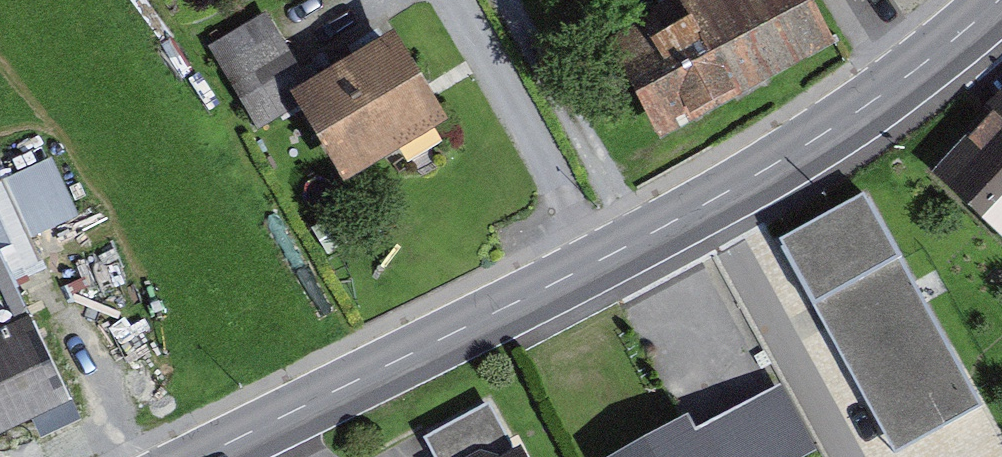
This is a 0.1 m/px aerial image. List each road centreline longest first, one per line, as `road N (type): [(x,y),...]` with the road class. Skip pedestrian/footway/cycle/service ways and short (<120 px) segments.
road 1 (secondary): [(204,456),(726,194),(899,83),(1000,0)]

